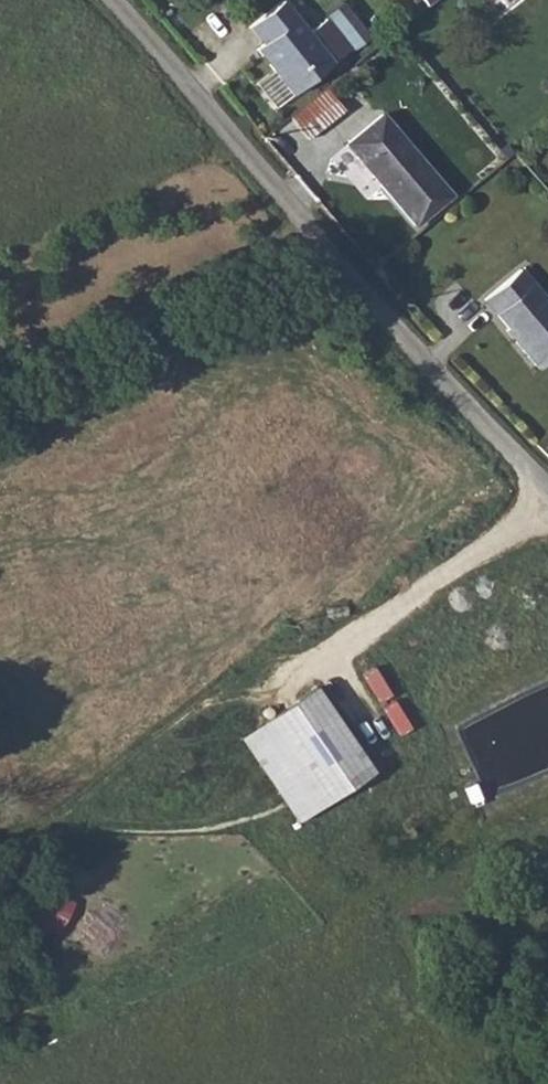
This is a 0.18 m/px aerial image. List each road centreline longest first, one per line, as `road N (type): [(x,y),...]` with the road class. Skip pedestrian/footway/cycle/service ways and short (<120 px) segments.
road 1 (residential): [(547,480),(272,184),(116,0)]

